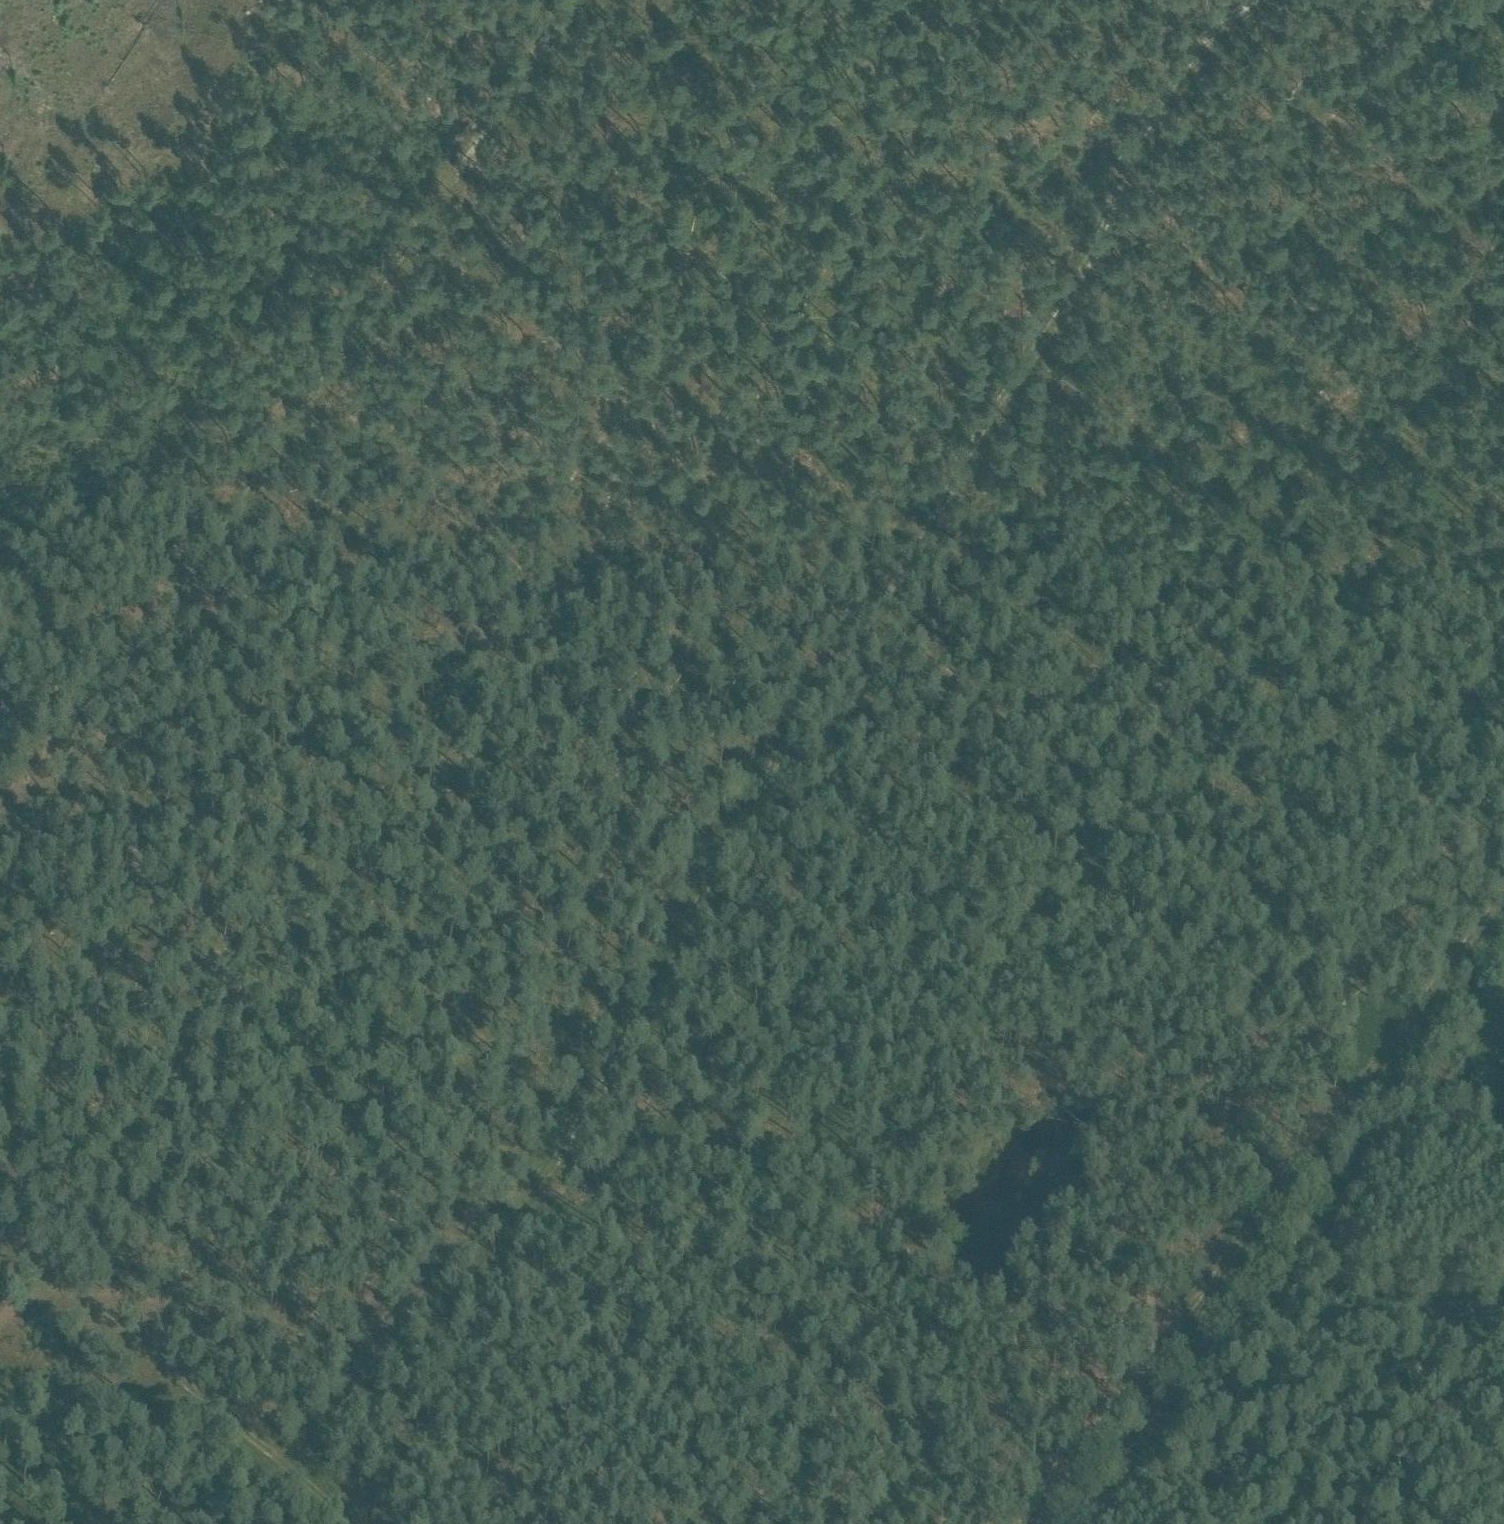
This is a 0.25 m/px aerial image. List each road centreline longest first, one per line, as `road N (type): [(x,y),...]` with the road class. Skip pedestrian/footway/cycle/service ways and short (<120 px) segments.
road 1 (track): [(1359,1523),(1447,1327),(1503,1315)]

